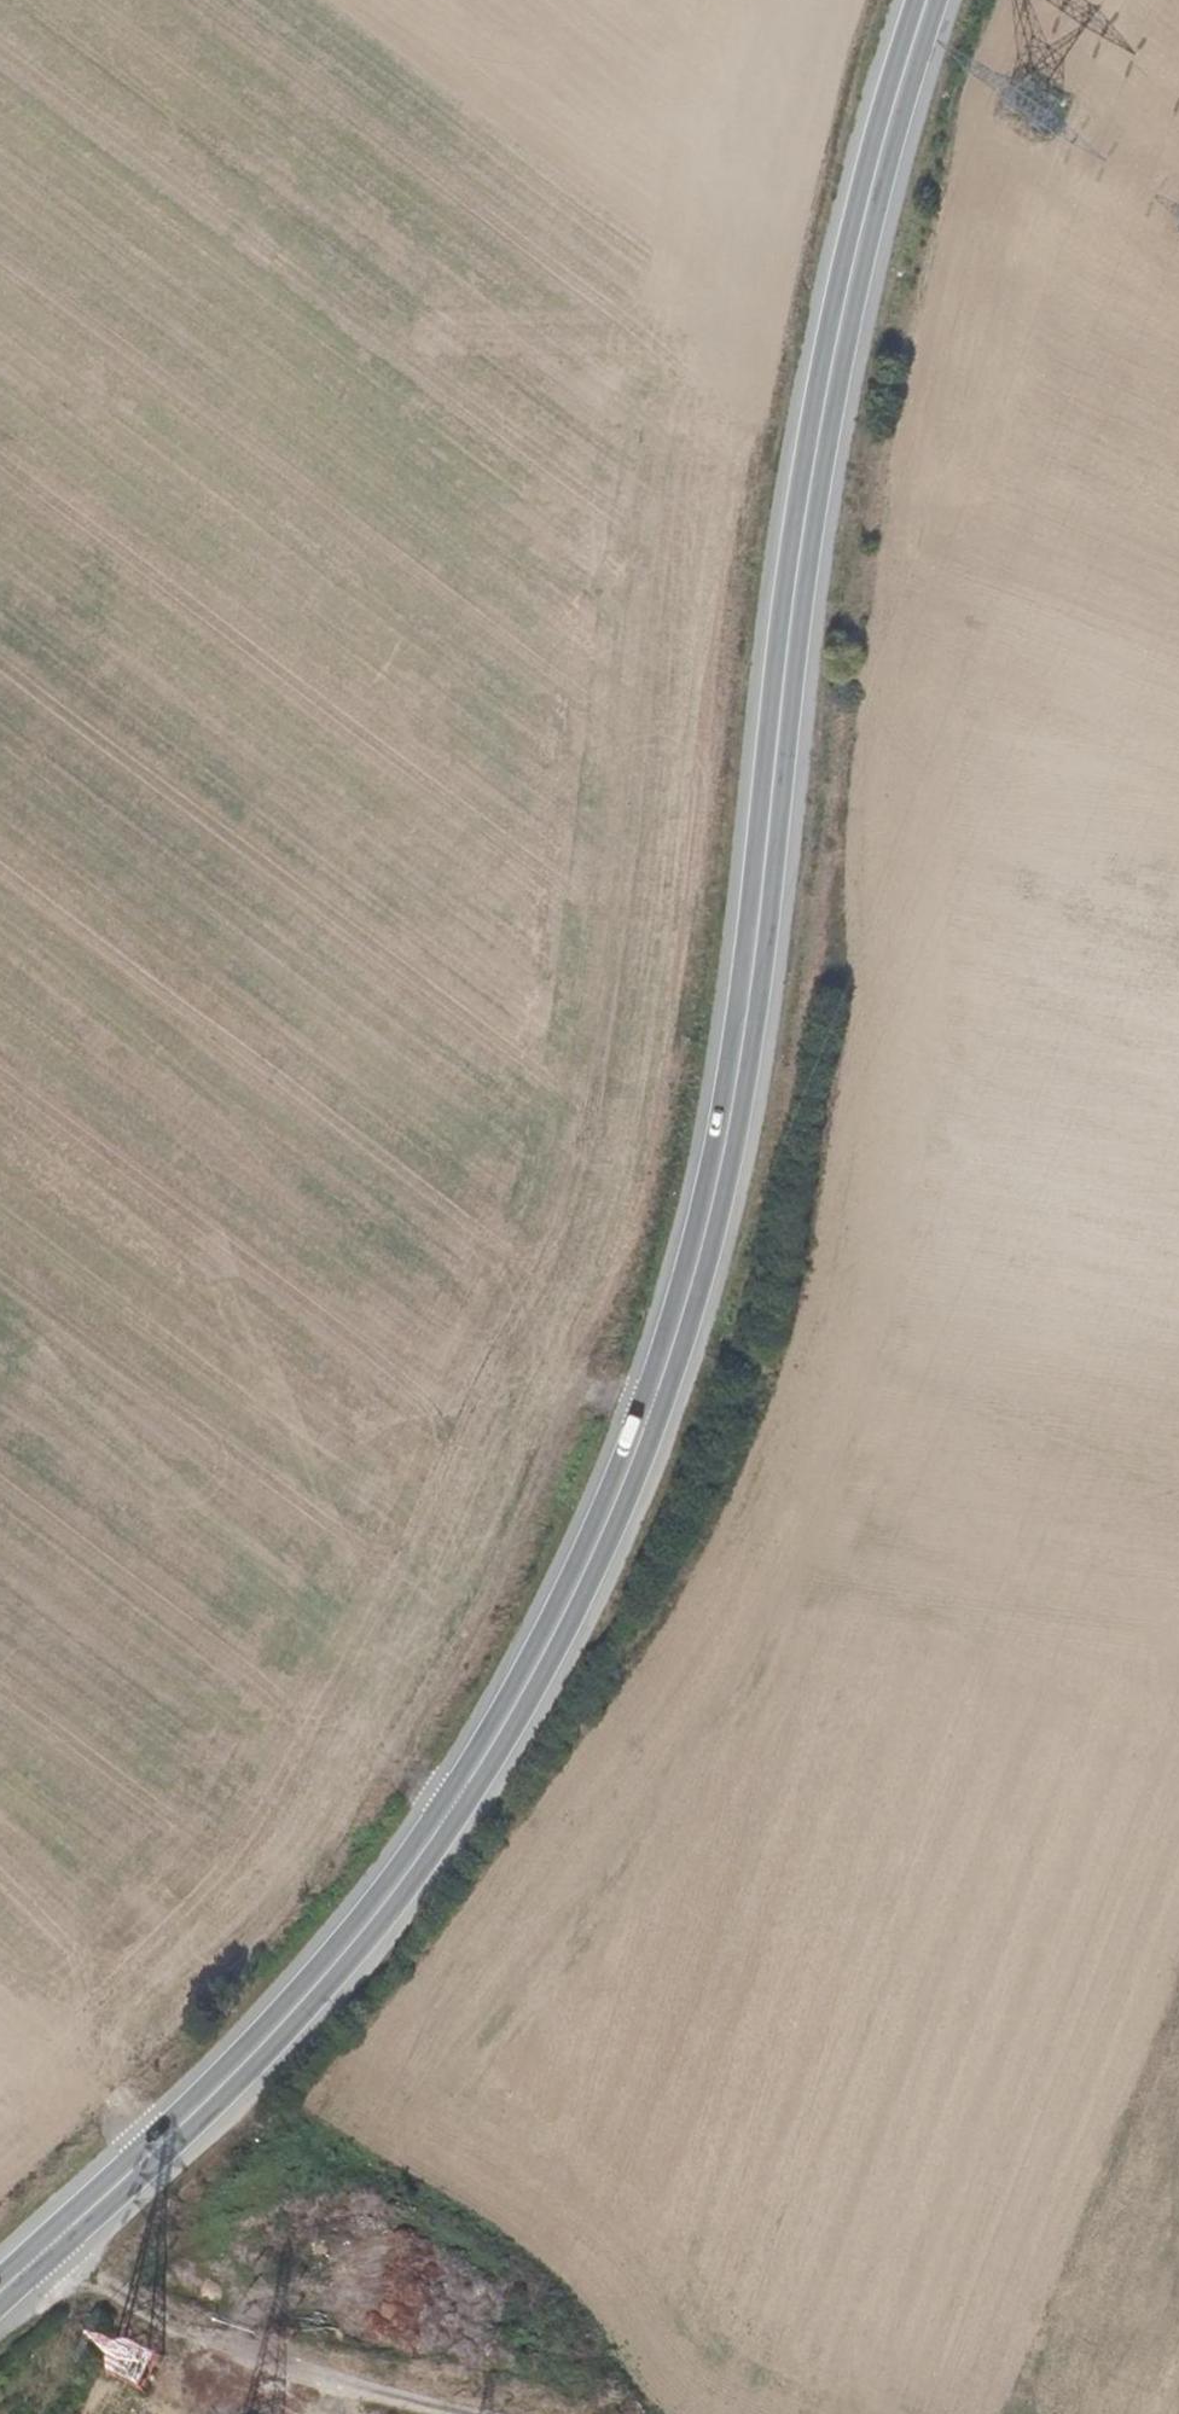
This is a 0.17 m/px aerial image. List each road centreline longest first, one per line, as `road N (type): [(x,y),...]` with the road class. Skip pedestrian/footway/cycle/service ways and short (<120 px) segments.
road 1 (secondary): [(926,0),(862,227),(832,374),(797,577),(726,1145),(665,1373),(621,1494),(495,1744),(363,1933),(193,2117),(0,2295)]
road 2 (track): [(43,2255),(226,2357),(461,2413)]

